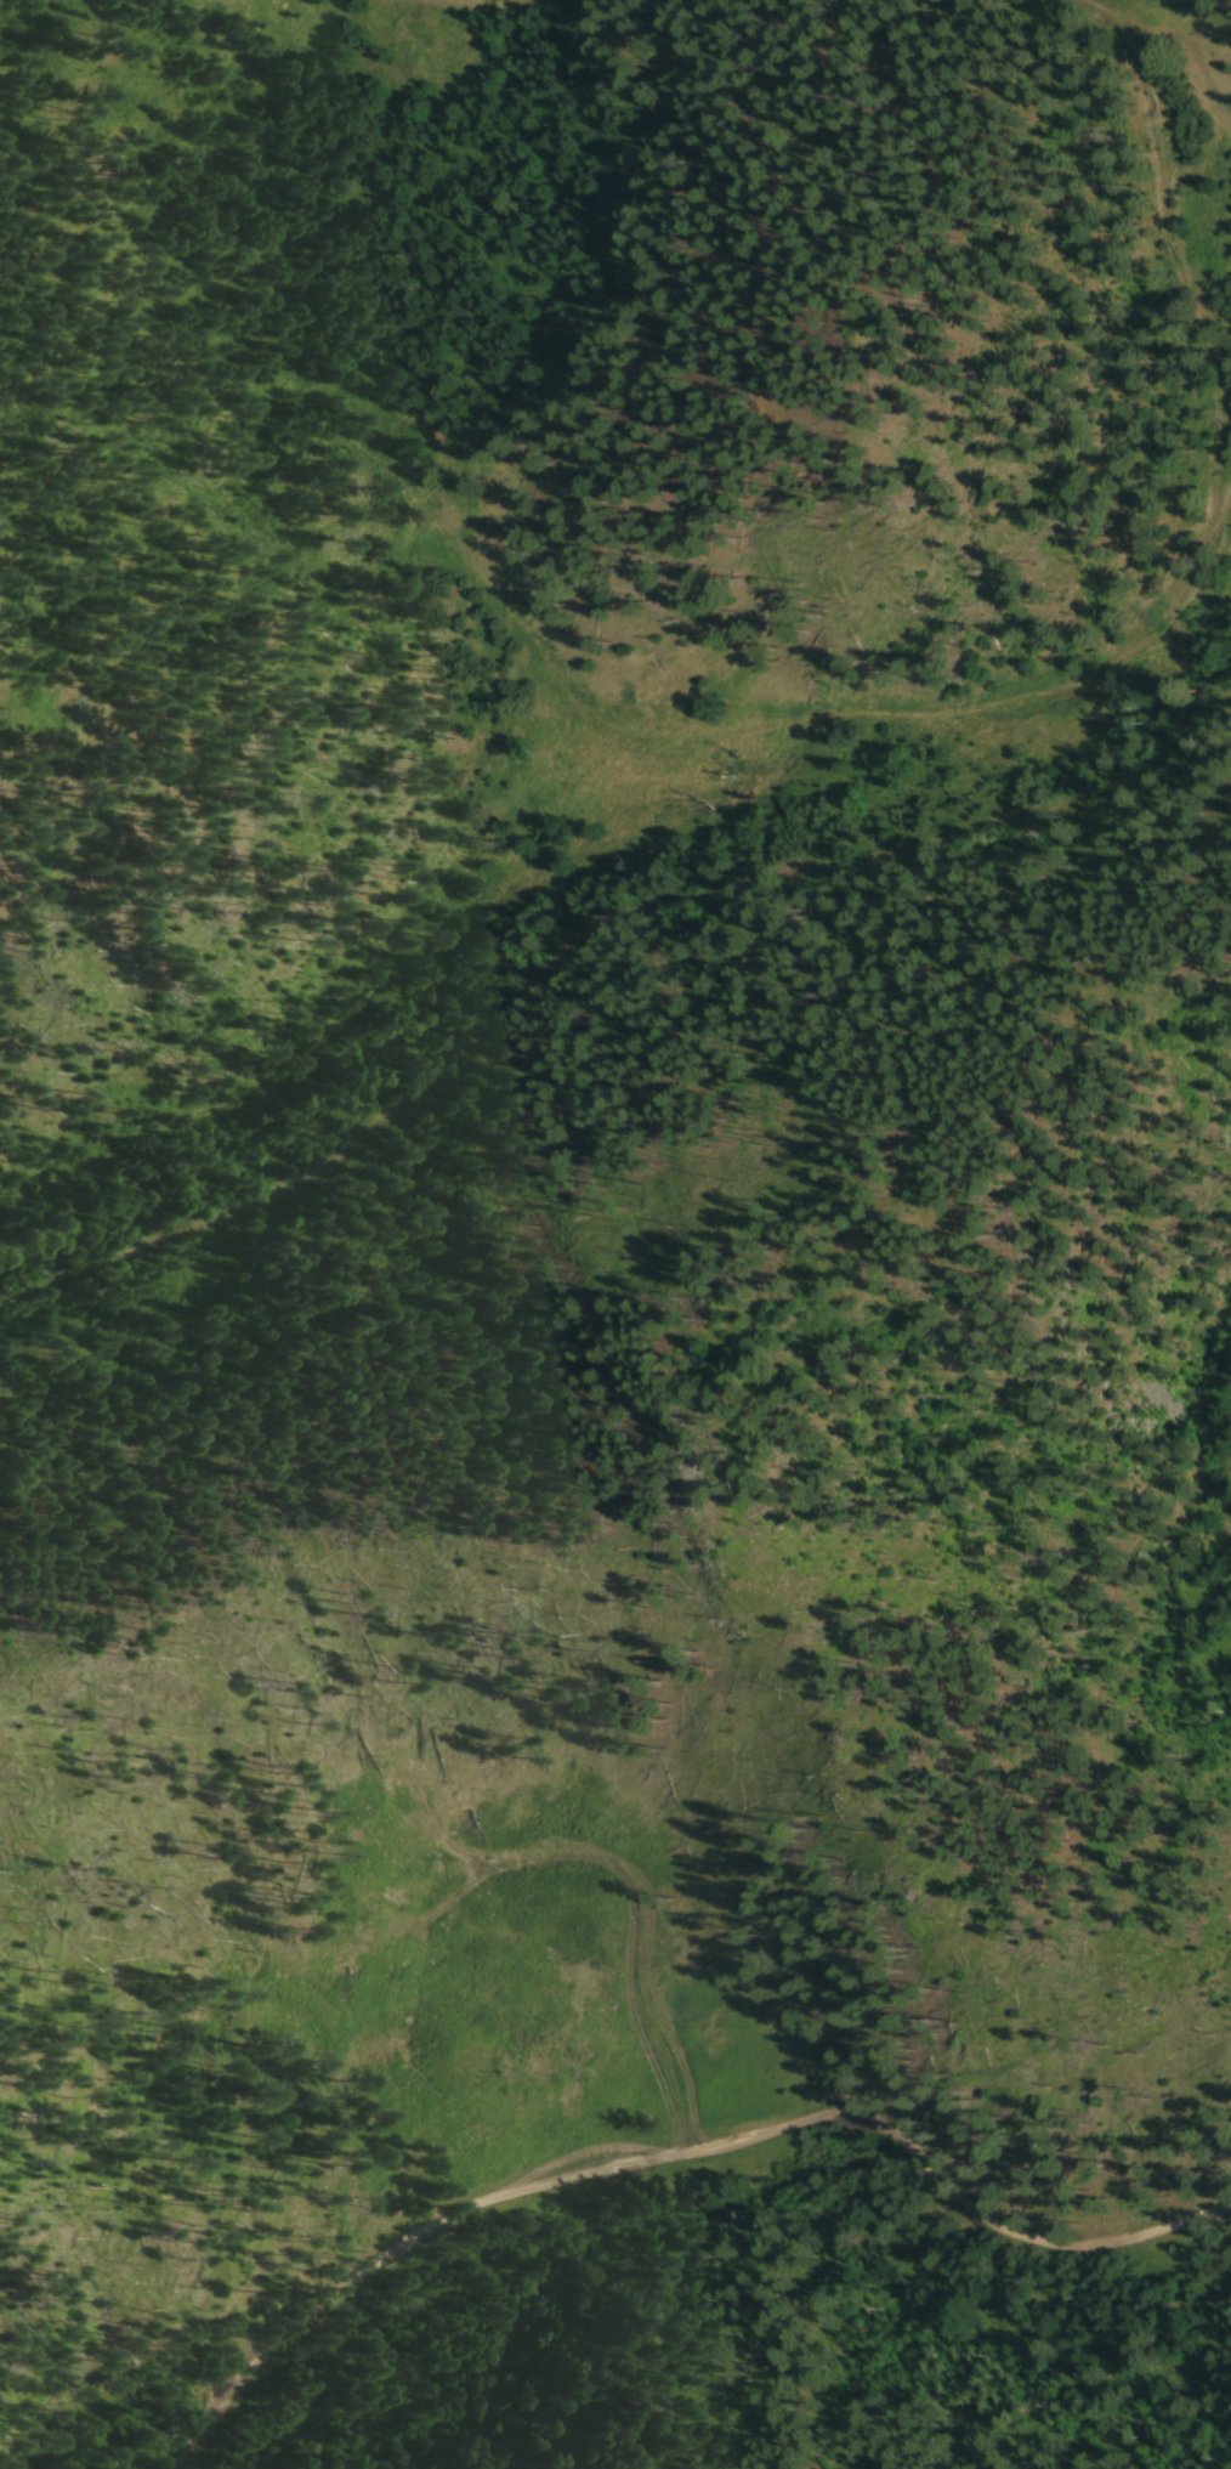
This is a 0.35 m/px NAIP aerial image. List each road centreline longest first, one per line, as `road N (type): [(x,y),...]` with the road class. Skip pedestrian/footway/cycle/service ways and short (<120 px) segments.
road 1 (track): [(1230,722),(1138,781),(605,917),(464,1051),(302,1180),(0,1303)]
road 2 (track): [(183,2468),(310,2321),(515,2185),(789,2129),(913,2162),(989,2225),(1097,2250),(1230,2216)]
road 3 (track): [(1214,516),(1218,349),(1170,232),(1138,63),(1089,0)]

